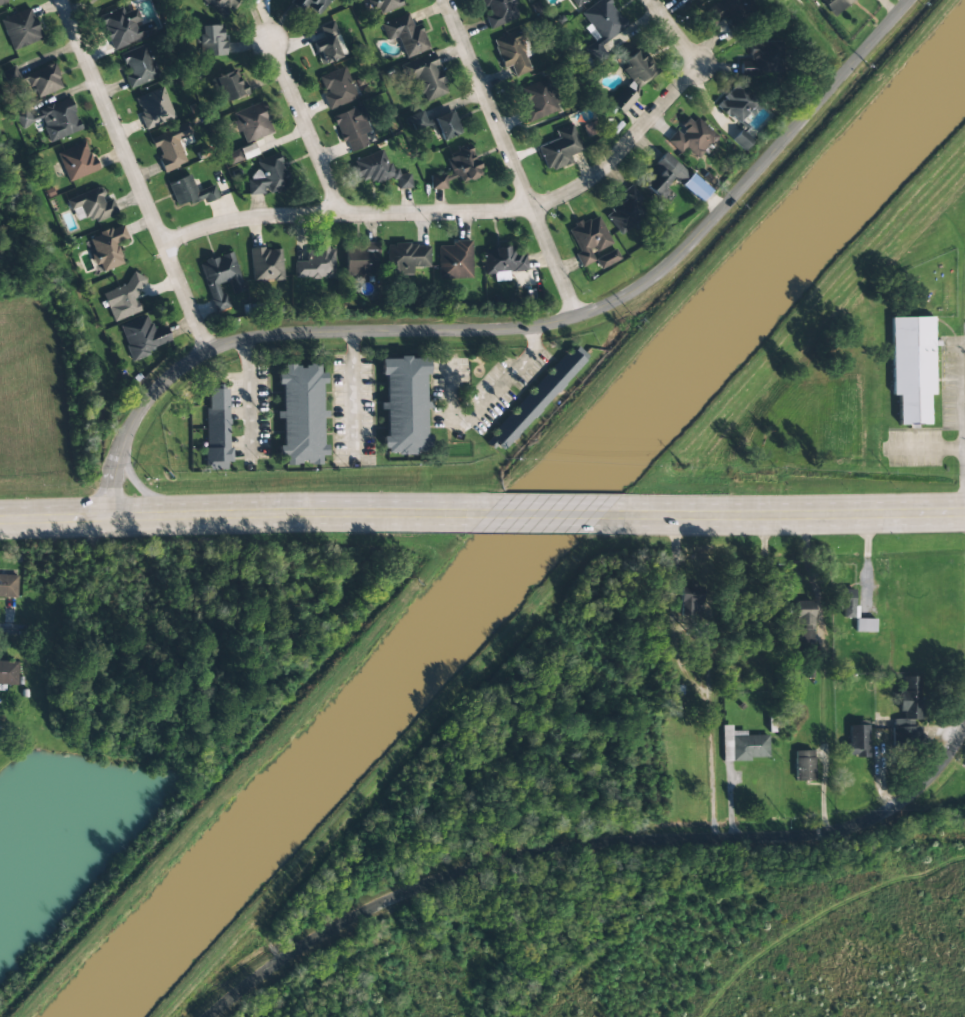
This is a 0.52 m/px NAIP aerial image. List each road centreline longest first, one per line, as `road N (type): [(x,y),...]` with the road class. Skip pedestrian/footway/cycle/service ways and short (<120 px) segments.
road 1 (tertiary): [(117,517),(117,470),(142,407),(208,351),(258,336),(531,327),(620,299),(700,233),(908,0)]
road 2 (residential): [(212,1016),(317,938),(455,875),(607,842),(839,830),(893,807),(933,775),(964,726)]
road 3 (residential): [(162,241),(240,219),(531,207),(589,180),(698,65),(650,0)]
road 4 (primary): [(478,514),(0,520)]
road 5 (residential): [(208,351),(60,0)]
road 6 (primary): [(964,513),(616,516)]
road 7 (residential): [(578,315),(445,0)]
road 8 (residential): [(342,214),(270,42)]
road 9 (primary): [(616,516),(478,514)]

